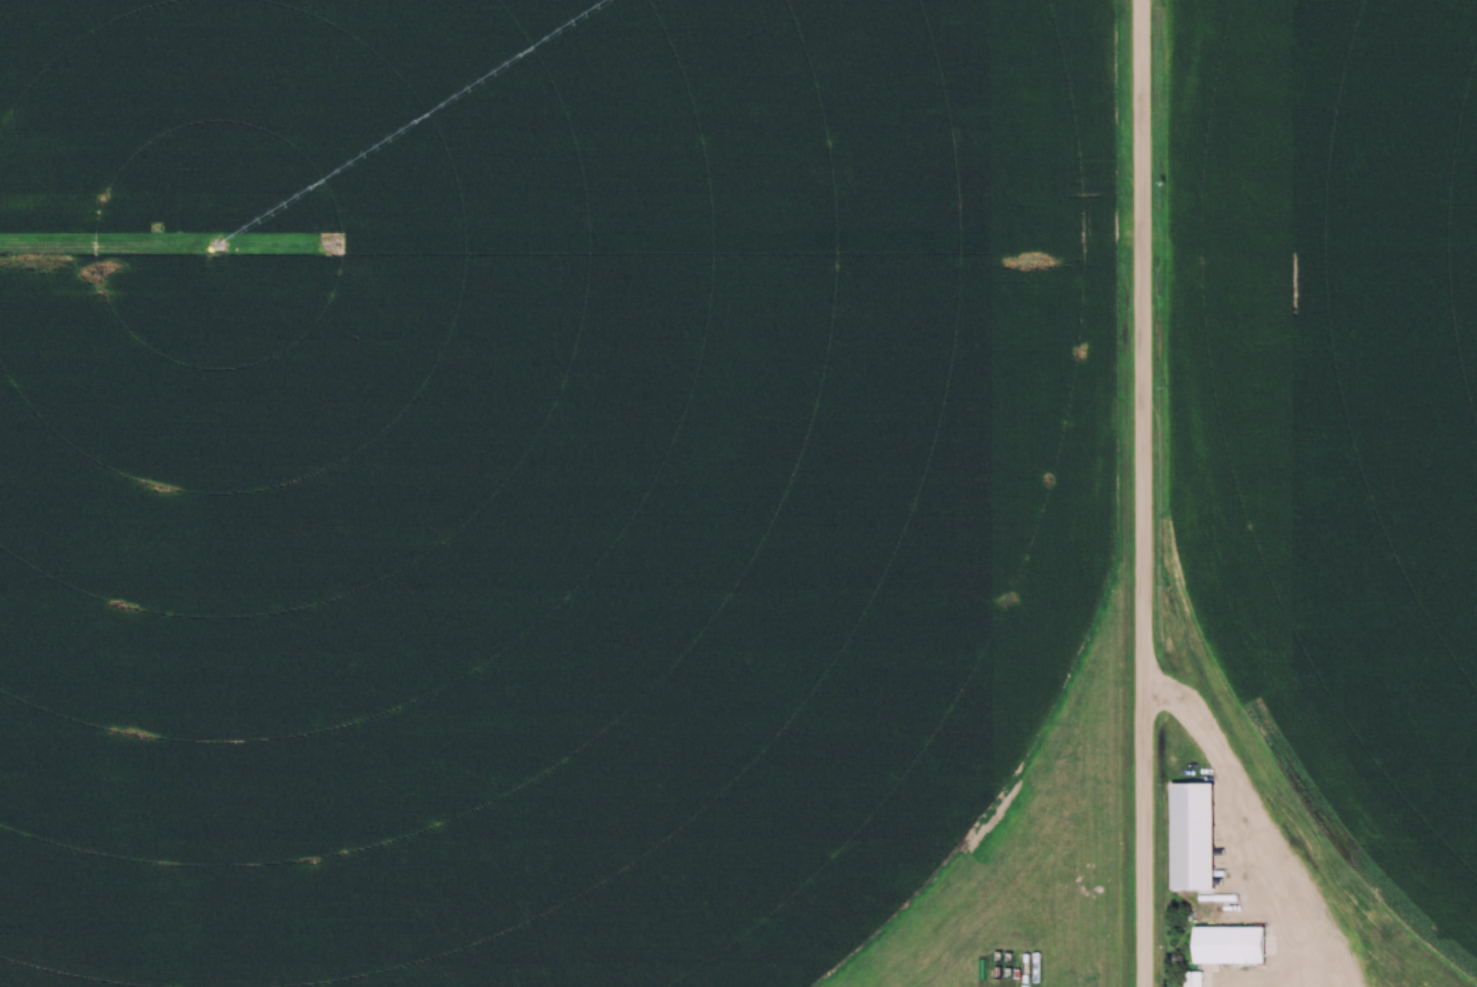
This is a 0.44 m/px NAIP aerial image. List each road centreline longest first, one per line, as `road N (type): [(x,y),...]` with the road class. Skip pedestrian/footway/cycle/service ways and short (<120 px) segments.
road 1 (residential): [(1146,986),(1143,0)]

